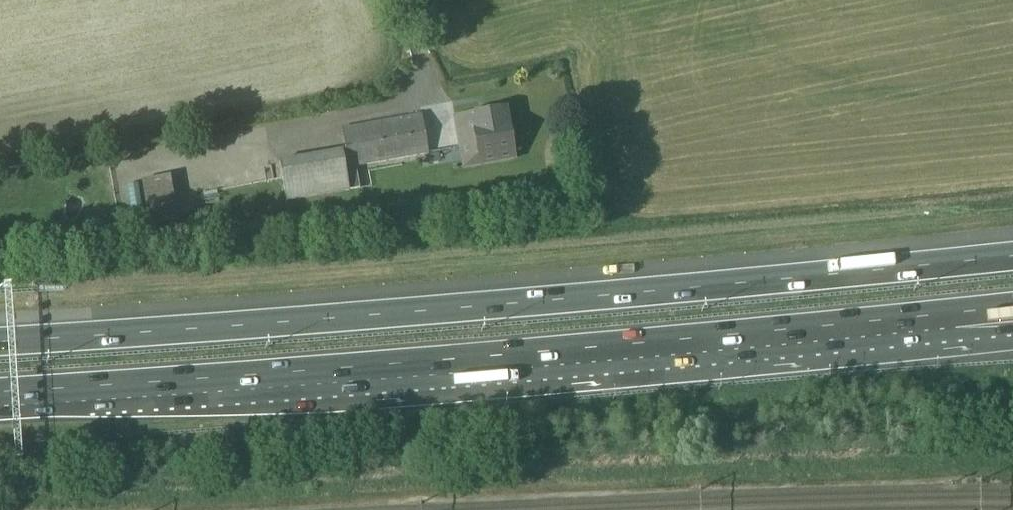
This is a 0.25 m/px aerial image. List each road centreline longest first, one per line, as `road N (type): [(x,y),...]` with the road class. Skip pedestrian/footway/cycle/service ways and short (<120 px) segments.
road 1 (motorway): [(1012,256),(0,342)]
road 2 (motorway): [(0,392),(940,315)]

